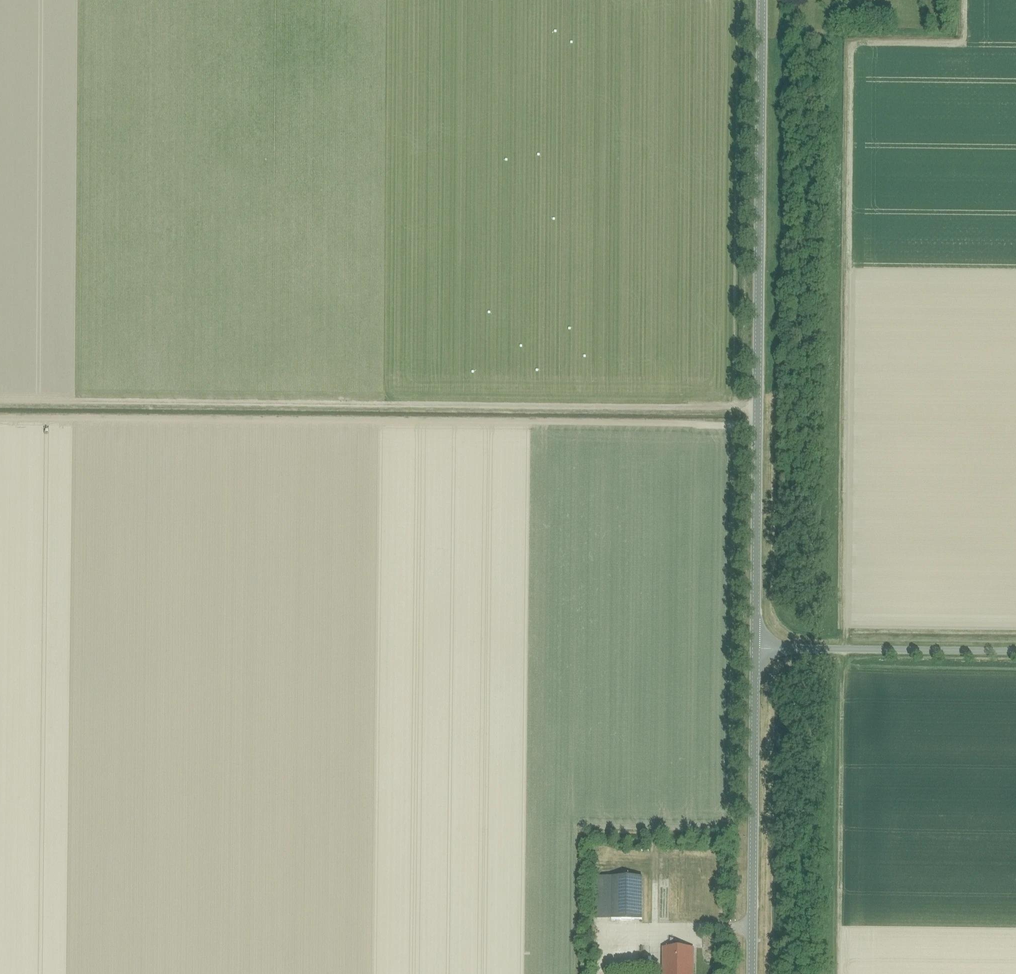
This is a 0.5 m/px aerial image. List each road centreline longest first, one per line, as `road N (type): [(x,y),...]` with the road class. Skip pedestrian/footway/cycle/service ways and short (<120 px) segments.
road 1 (unclassified): [(755,649),(761,0)]
road 2 (unclassified): [(751,973),(755,649)]
road 3 (unclassified): [(755,649),(1015,651)]

